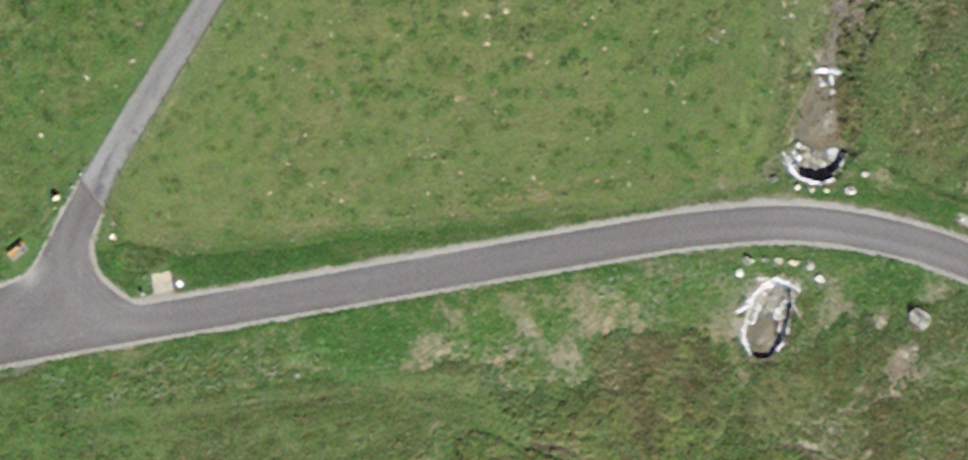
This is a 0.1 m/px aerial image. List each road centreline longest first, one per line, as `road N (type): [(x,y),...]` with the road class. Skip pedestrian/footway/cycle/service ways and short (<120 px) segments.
road 1 (unclassified): [(0,355),(680,226),(790,227)]
road 2 (track): [(30,348),(212,0)]
road 3 (unclassified): [(967,256),(933,240),(790,227)]

